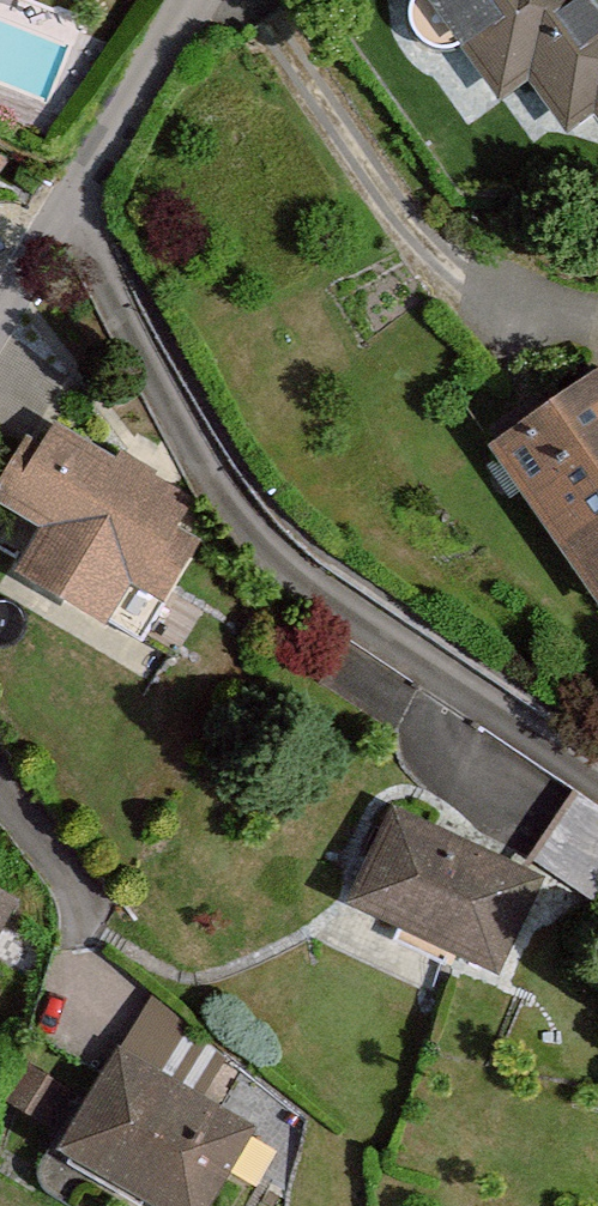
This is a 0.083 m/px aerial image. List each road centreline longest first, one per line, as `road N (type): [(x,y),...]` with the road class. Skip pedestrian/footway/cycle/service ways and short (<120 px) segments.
road 1 (residential): [(597,783),(279,567),(235,521),(61,211)]
road 2 (residential): [(187,0),(61,211)]
road 3 (residential): [(0,799),(67,880),(80,950)]
road 4 (residential): [(61,211),(0,315)]

